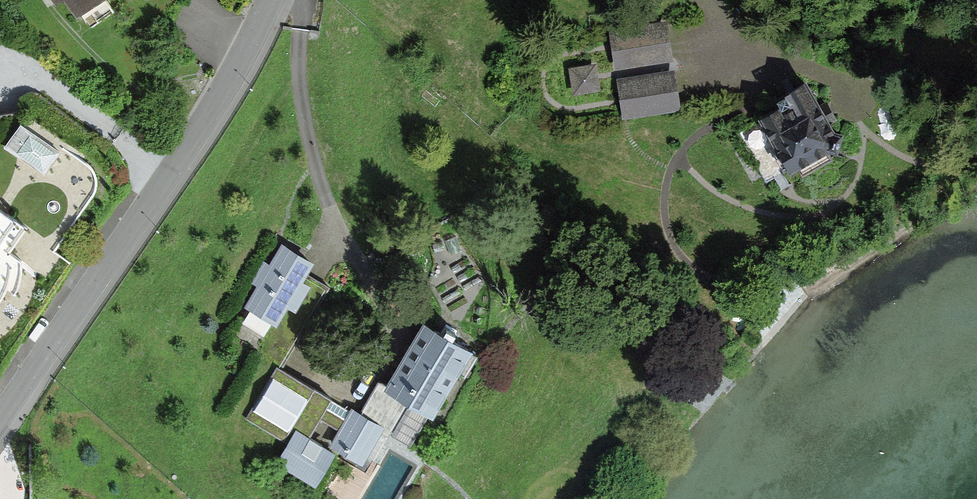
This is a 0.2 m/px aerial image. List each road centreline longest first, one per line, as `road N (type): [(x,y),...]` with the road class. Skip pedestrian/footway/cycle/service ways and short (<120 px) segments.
road 1 (residential): [(0,419),(180,158),(269,0)]

